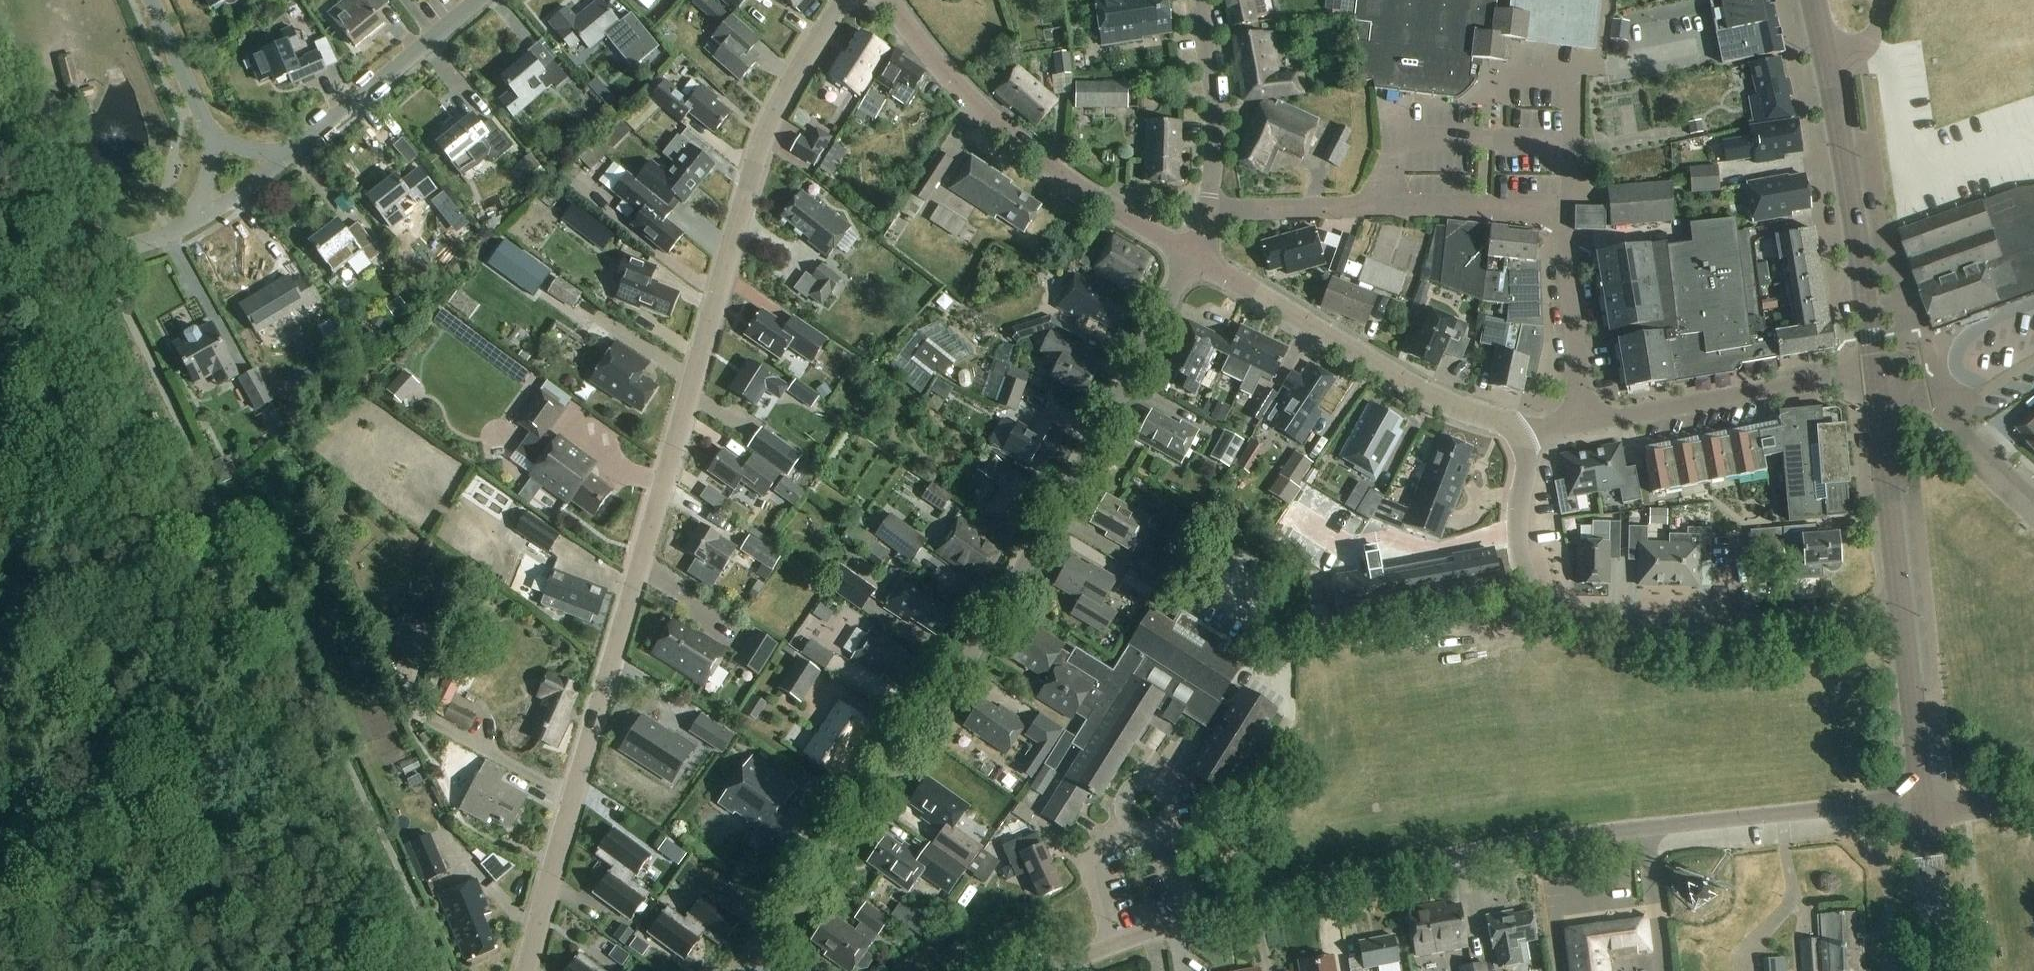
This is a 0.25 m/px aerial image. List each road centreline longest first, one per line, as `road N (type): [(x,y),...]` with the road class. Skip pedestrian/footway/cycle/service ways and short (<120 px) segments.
road 1 (residential): [(529,970),(757,165),(788,90),(840,0)]
road 2 (tertiary): [(1057,970),(1235,906),(1518,844),(1851,807),(1924,810)]
road 3 (residential): [(759,960),(978,643),(1064,499),(1192,254)]
road 4 (residential): [(1213,208),(1567,209),(1579,422)]
road 5 (residential): [(1902,613),(1716,631),(1566,619),(1531,589),(1517,536),(1529,429)]
road 6 (residential): [(1192,254),(1089,193),(999,122),(928,52),(893,0)]
road 7 (residential): [(1529,429),(1468,415),(1192,254)]
road 8 (secondary): [(1874,374),(1852,194),(1814,0)]
road 9 (residential): [(1874,374),(1579,422)]
road 10 (secondary): [(1902,613),(1874,374)]
road 11 (residential): [(1213,208),(1217,141),(1198,0)]
road 12 (secondary): [(1924,810),(1902,613)]
road 13 (residential): [(283,158),(436,32)]
road 14 (secondary): [(1944,970),(1924,810)]
road 15 (residential): [(213,136),(152,0)]
road 16 (track): [(0,260),(90,258),(144,243)]

